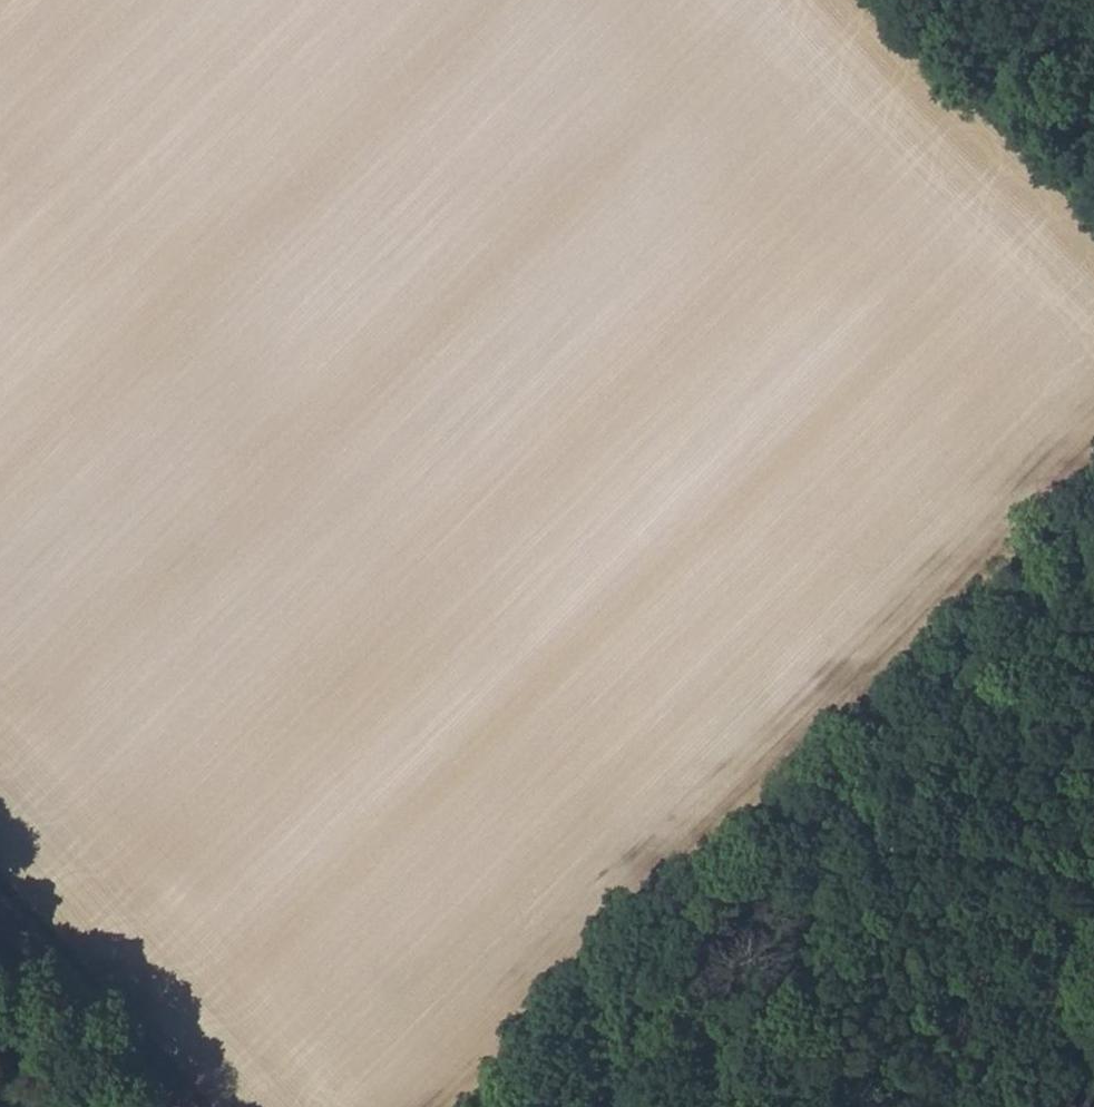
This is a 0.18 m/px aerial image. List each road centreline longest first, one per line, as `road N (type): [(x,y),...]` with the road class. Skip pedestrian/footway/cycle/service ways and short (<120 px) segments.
road 1 (track): [(0,946),(146,1106)]

